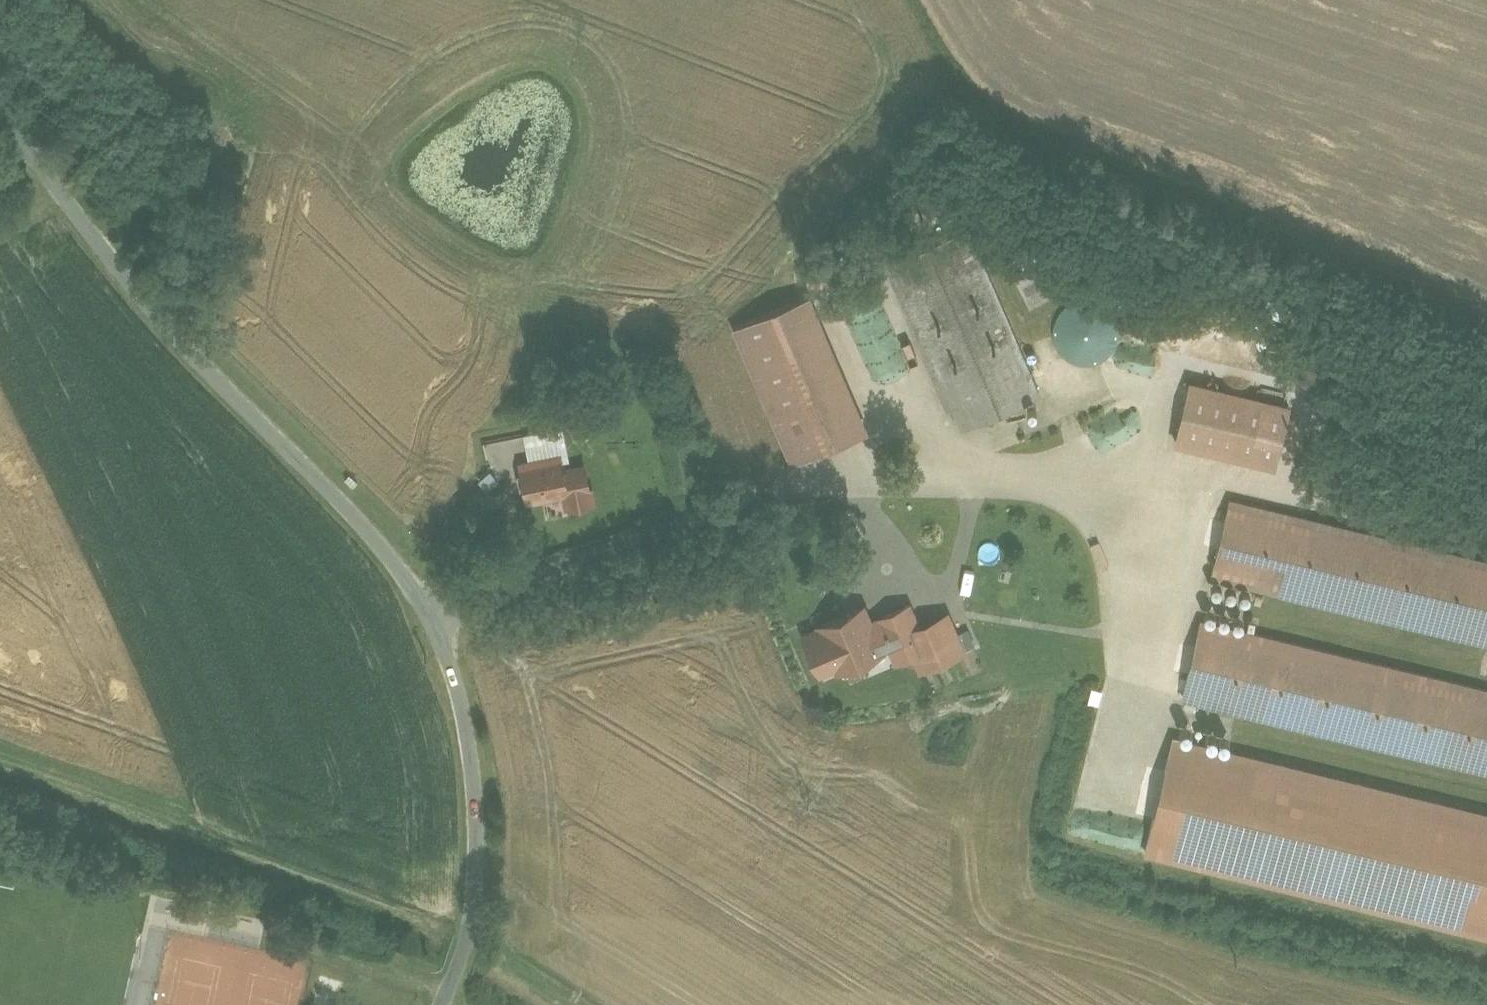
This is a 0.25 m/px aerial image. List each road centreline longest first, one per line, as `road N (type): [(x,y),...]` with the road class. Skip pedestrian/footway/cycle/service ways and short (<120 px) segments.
road 1 (unclassified): [(441,1004),(478,892),(478,799),(465,703),(437,625),(381,542),(142,299),(0,112)]

